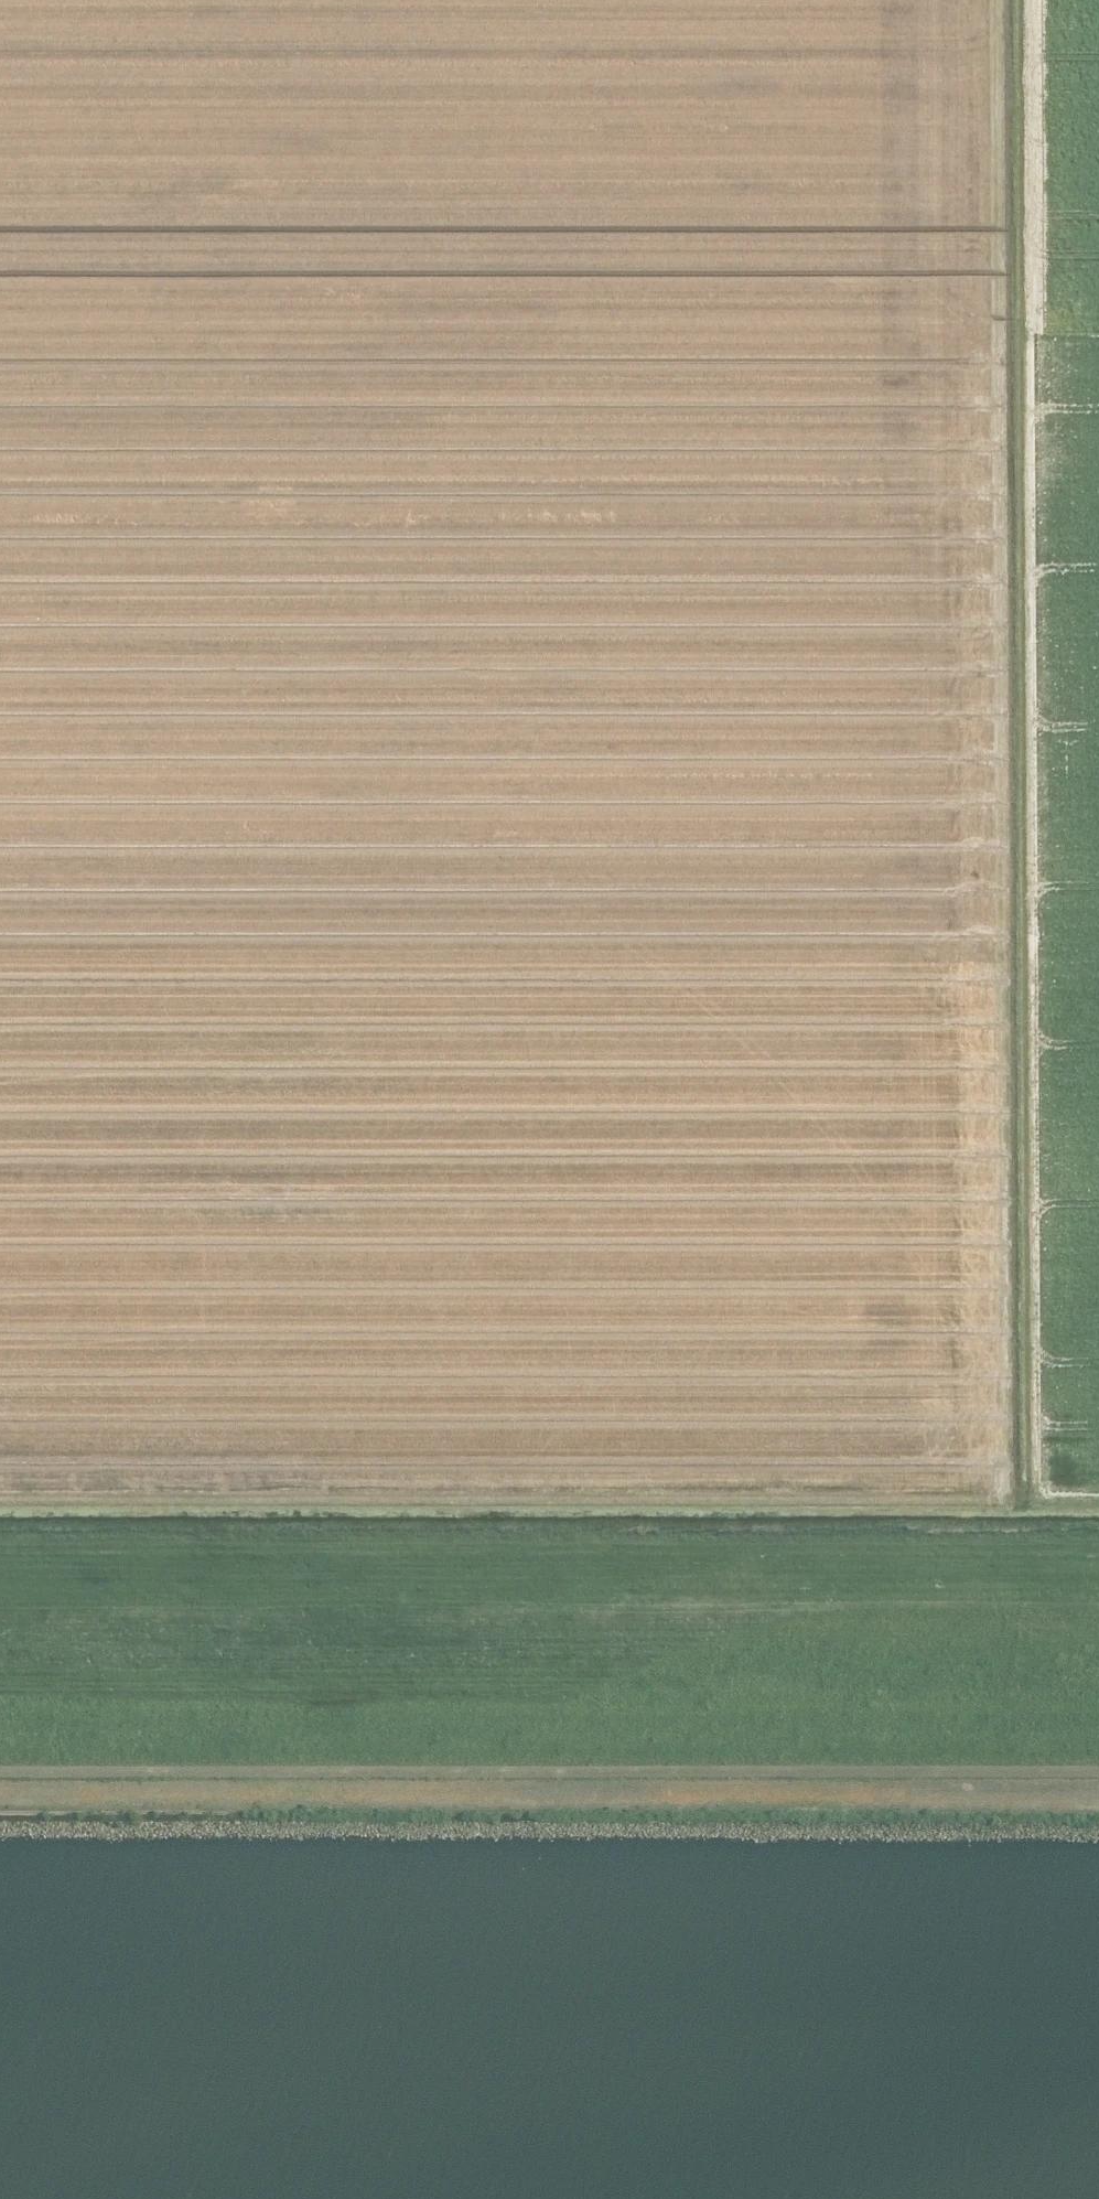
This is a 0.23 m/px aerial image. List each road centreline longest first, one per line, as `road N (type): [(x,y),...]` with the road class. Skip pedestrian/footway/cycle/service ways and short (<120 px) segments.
road 1 (unclassified): [(0,1768),(1098,1766)]

